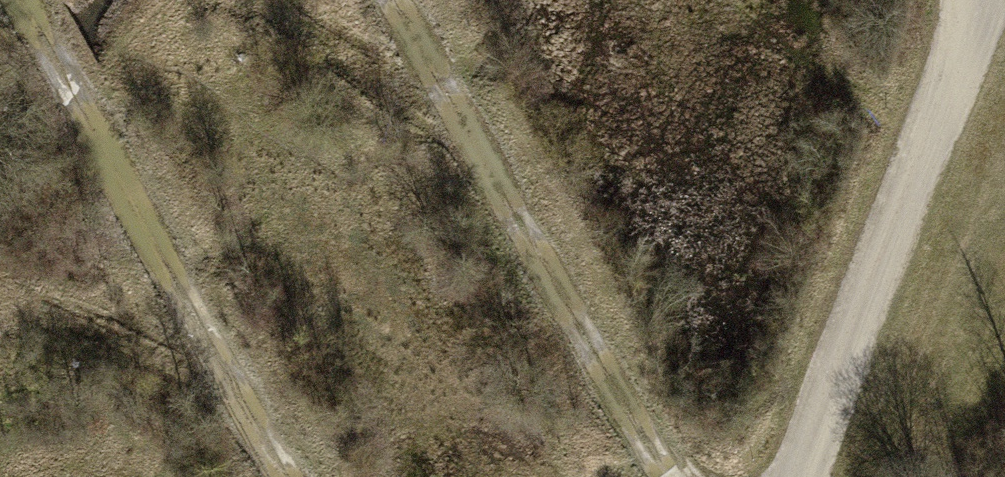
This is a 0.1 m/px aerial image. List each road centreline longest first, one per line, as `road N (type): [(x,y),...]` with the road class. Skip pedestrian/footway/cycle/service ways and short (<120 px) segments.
road 1 (track): [(297,476),(28,0)]
road 2 (track): [(680,476),(419,0)]
road 3 (unclassified): [(782,476),(954,0)]

